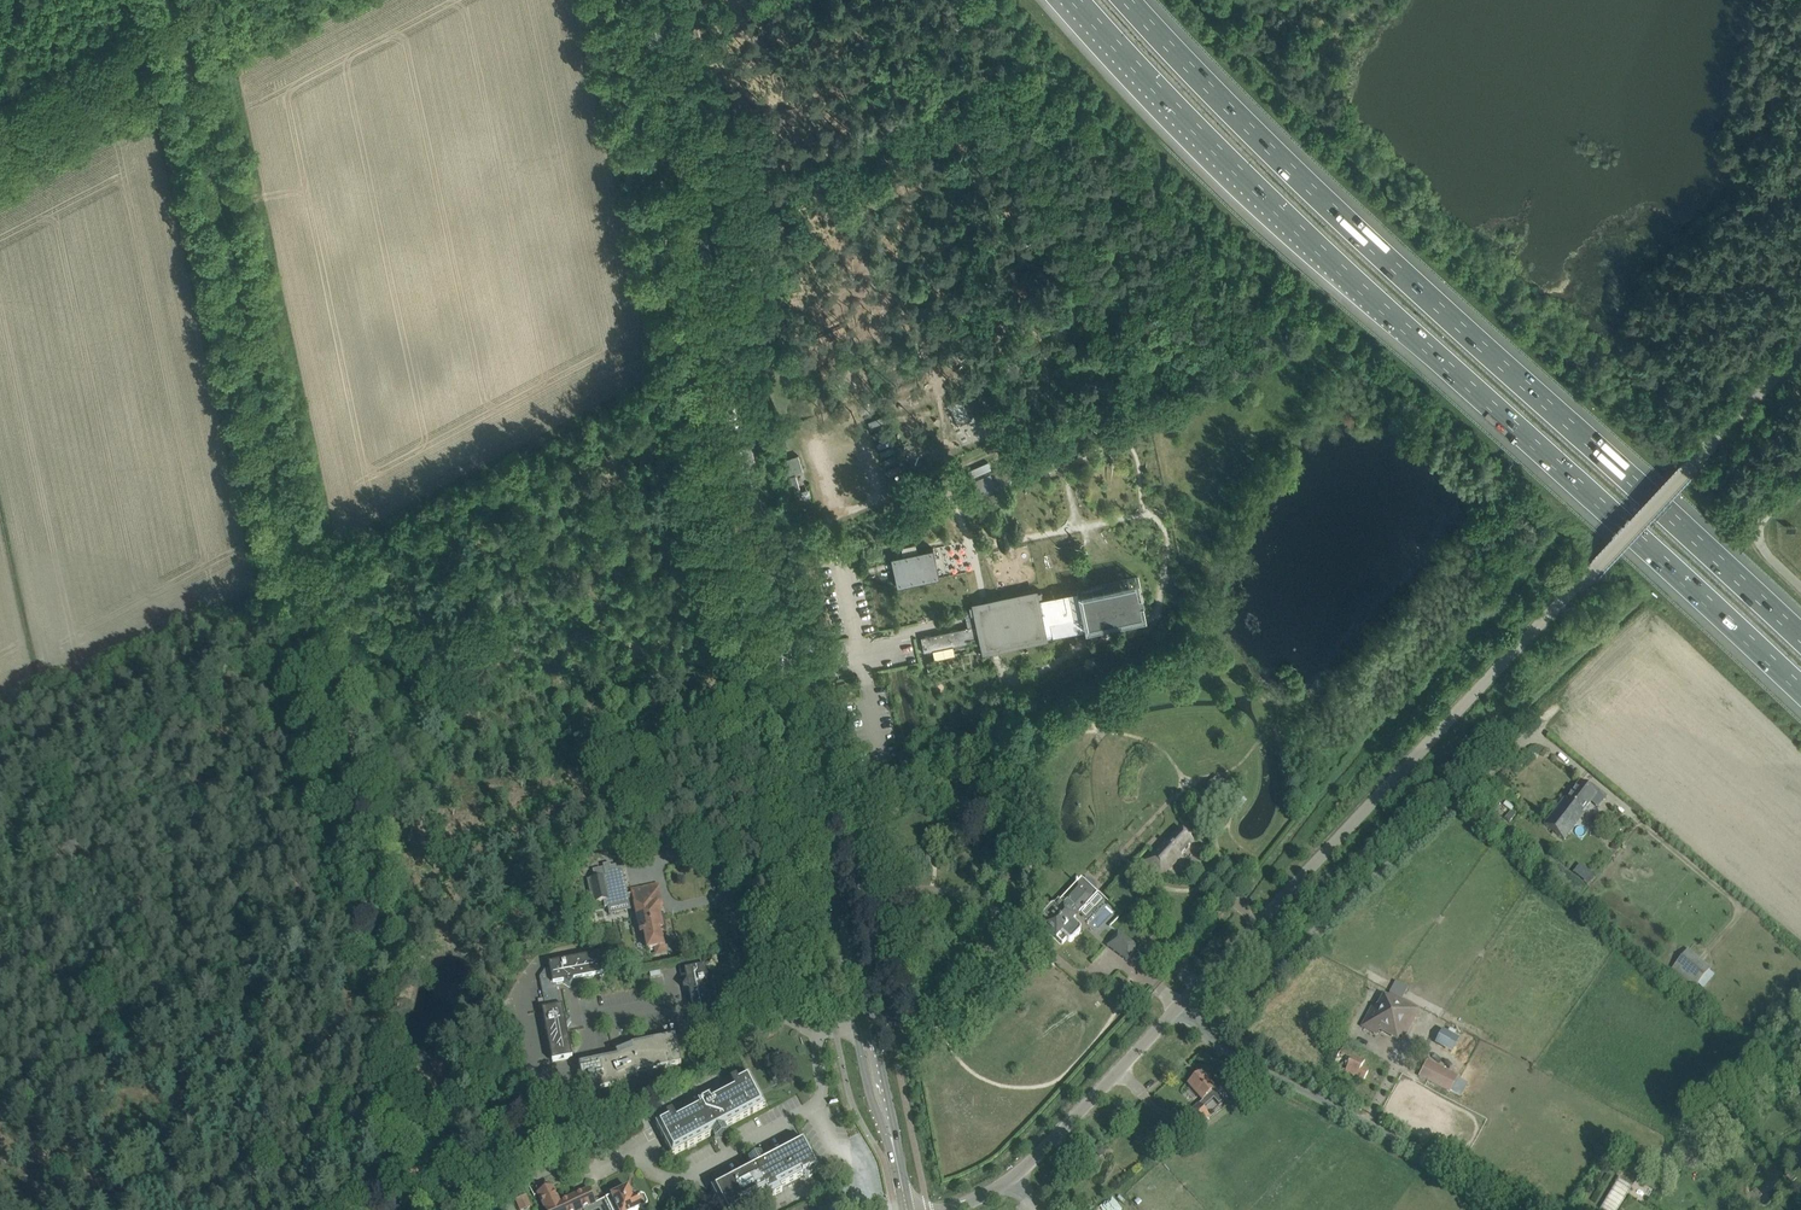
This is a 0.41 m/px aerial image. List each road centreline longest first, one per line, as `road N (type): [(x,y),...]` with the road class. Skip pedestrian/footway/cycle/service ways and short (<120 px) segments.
road 1 (track): [(0,1108),(587,801),(615,689),(591,532),(597,488),(617,444)]
road 2 (motorway): [(1077,0),(1255,192),(1800,689)]
road 3 (motorway): [(1800,638),(1281,160),(1126,0)]
road 4 (unclassified): [(1179,1006),(1800,347)]
road 5 (track): [(0,772),(691,407)]
road 6 (track): [(175,0),(311,604)]
road 7 (secondary): [(872,1025),(768,522),(745,457)]
road 8 (secondary): [(745,457),(757,559),(855,1028)]
road 9 (track): [(587,801),(512,918),(498,953),(496,997),(456,1044),(451,1081),(464,1155),(448,1185),(405,1209)]
road 10 (residential): [(1204,1029),(1557,711)]
road 11 (secondary): [(745,457),(645,0)]
road 12 (residential): [(1534,1209),(1254,1067),(1211,1043),(1204,1029)]
road 13 (residential): [(559,1166),(598,1173),(638,1153),(649,1172),(678,1183),(815,1105),(822,1087),(815,1034)]
road 14 (track): [(343,592),(395,844),(368,915)]
road 15 (track): [(381,1209),(336,1002),(368,915)]
road 16 (track): [(0,142),(262,0)]
road 17 (unclassified): [(1015,1177),(1179,1006)]
road 18 (residential): [(815,1034),(766,1014),(716,1035),(698,1034),(684,1027),(678,1000)]
road 19 (unclassified): [(1800,587),(1767,554),(1759,532),(1800,477)]
road 20 (secondary): [(855,1028),(871,1097),(896,1159)]
road 21 (secondary): [(896,1159),(872,1025)]

